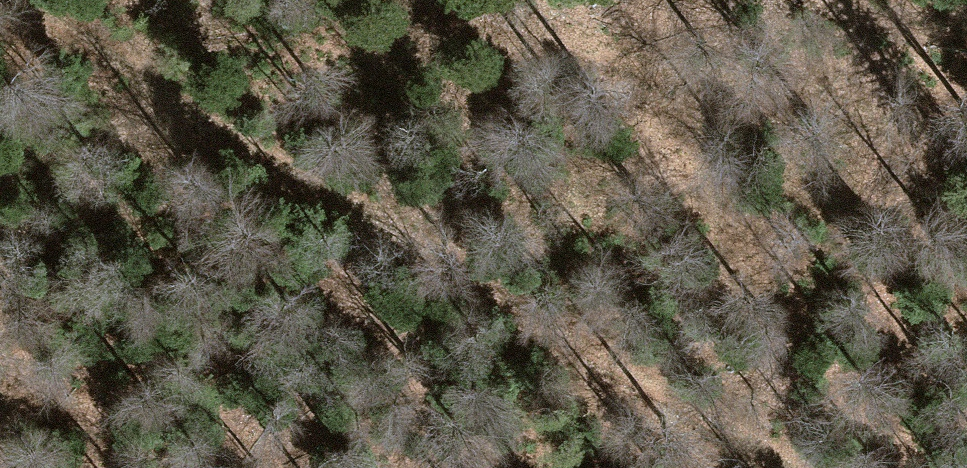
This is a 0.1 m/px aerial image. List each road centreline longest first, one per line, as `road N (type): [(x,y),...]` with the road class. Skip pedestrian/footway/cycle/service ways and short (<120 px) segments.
road 1 (track): [(791,467),(32,0)]
road 2 (track): [(430,0),(665,81),(805,110),(966,128)]

